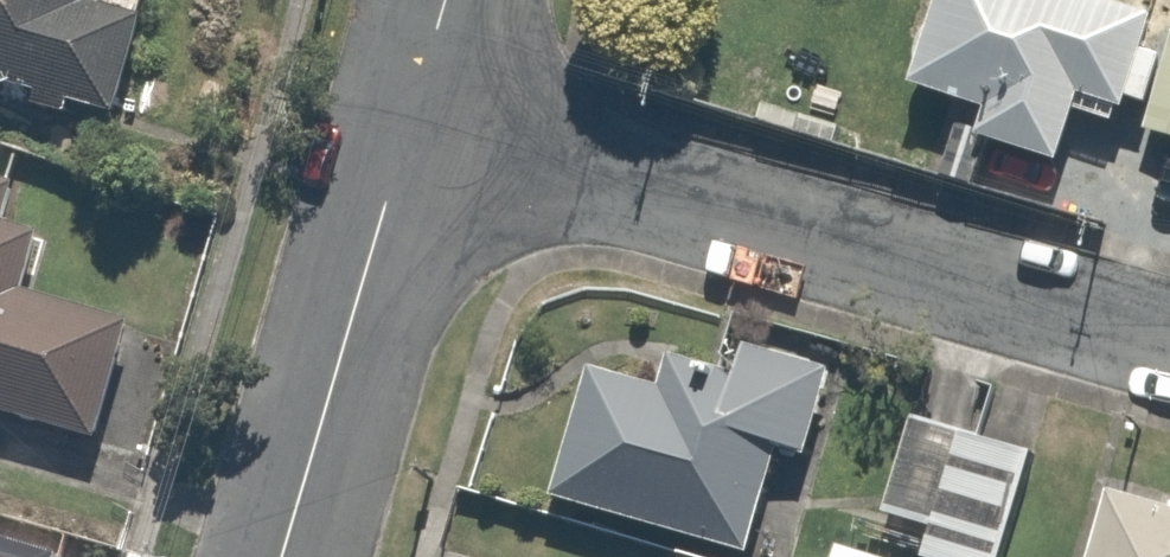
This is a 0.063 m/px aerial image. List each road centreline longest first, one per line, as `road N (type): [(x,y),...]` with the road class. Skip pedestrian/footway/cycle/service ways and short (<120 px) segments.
road 1 (residential): [(415,127),(1169,334)]
road 2 (residential): [(415,127),(284,556)]
road 3 (residential): [(450,0),(415,127)]

